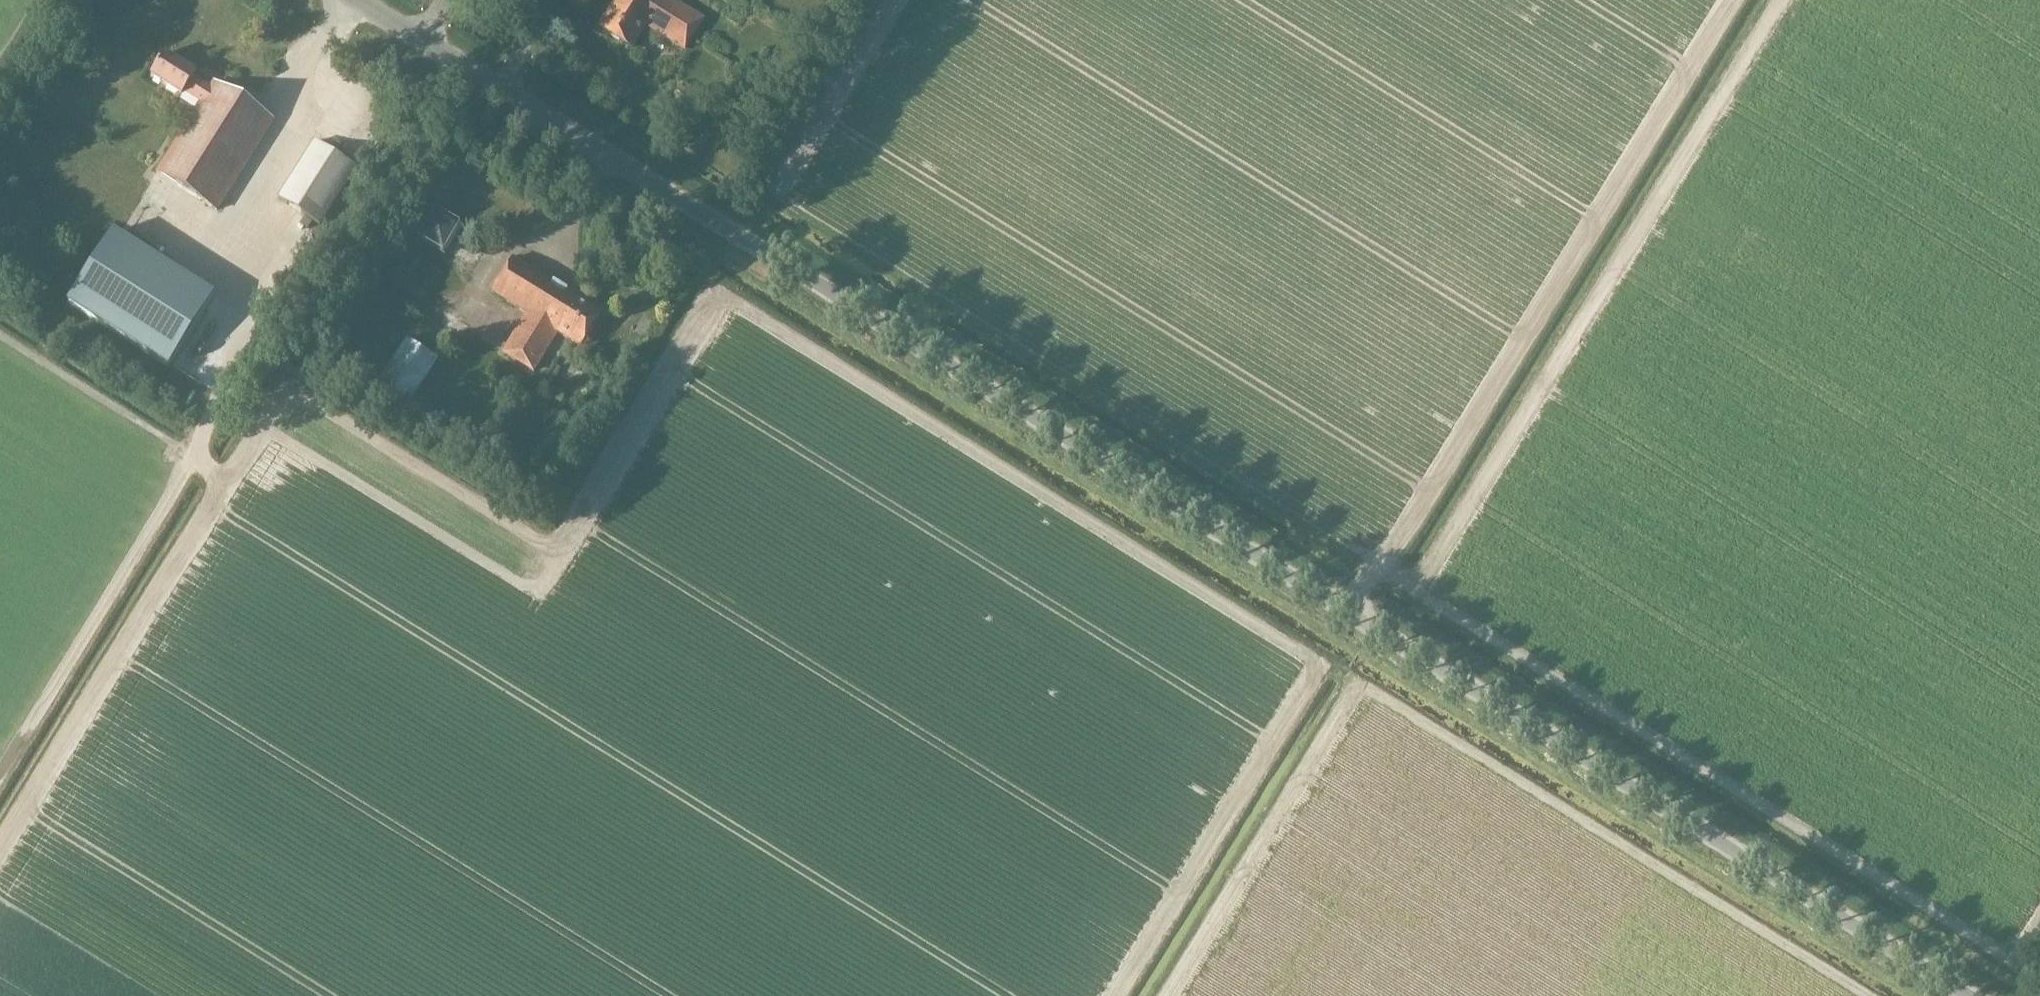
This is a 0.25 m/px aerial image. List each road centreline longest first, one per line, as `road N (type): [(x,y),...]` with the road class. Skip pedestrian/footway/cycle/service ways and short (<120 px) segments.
road 1 (unclassified): [(1968,995),(357,0)]

